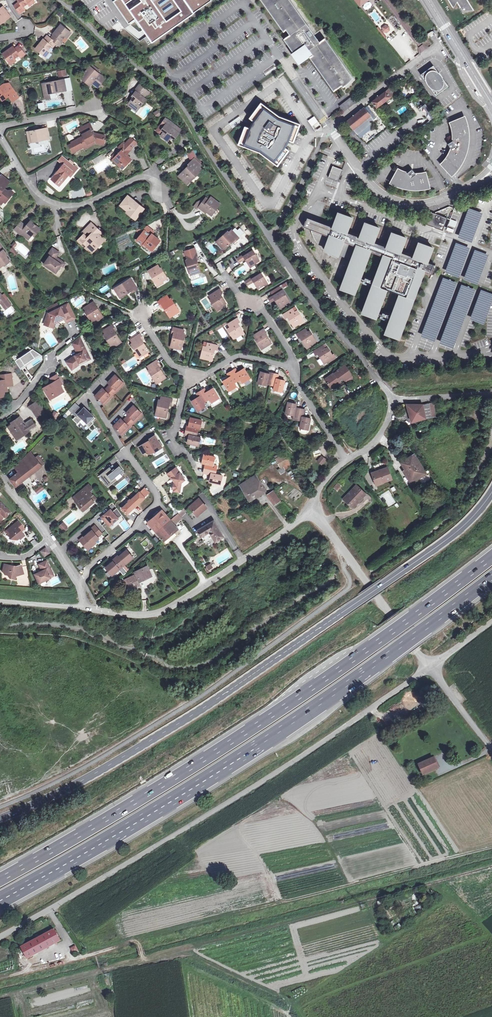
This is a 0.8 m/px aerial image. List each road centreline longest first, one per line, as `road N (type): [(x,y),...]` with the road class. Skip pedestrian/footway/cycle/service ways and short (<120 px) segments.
road 1 (secondary): [(0,818),(80,782),(221,697),(453,535),(491,493)]
road 2 (motorway): [(0,901),(262,744),(491,577)]
road 3 (motorway): [(491,557),(287,706),(0,880)]
road 4 (residential): [(62,0),(178,101),(207,155),(392,401)]
road 5 (unclassified): [(429,668),(211,813),(0,935)]
road 6 (track): [(491,848),(132,941)]
road 7 (track): [(491,866),(144,958)]
road 8 (residential): [(480,181),(441,201),(398,201),(371,184),(330,127),(435,47),(439,53)]
road 9 (residential): [(311,501),(285,531),(175,605),(148,615),(84,608)]
road 10 (residential): [(0,132),(51,202),(79,205),(146,175),(162,191)]
road 11 (residential): [(311,501),(429,668)]
road 12 (residential): [(78,585),(157,501),(125,450)]
road 13 (track): [(132,941),(0,979)]
road 14 (secondary): [(429,0),(491,103)]

